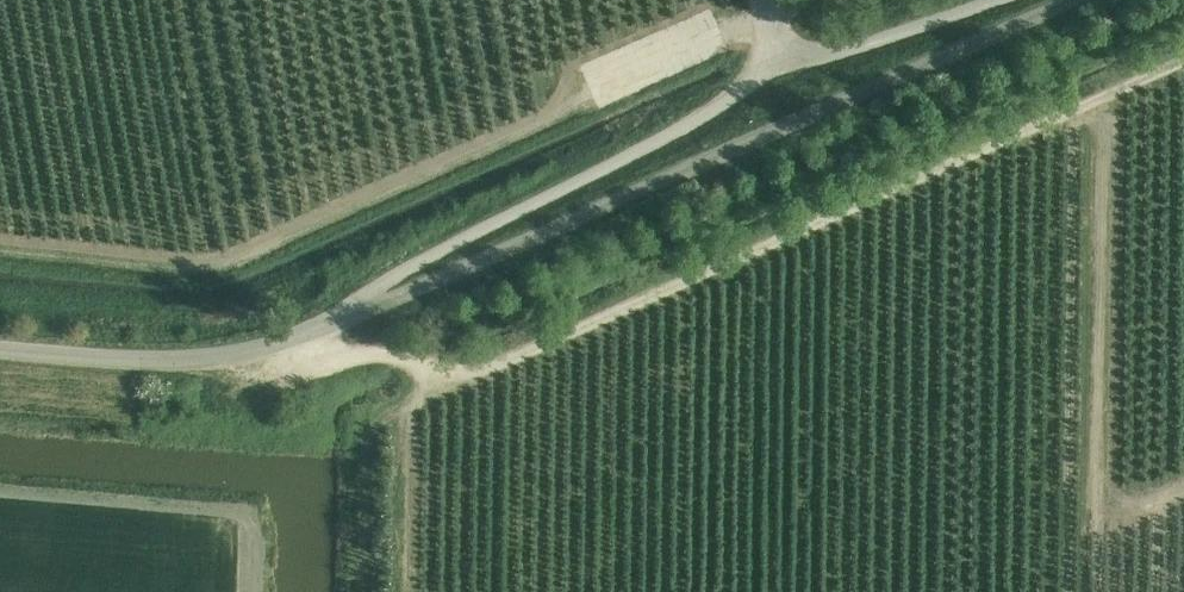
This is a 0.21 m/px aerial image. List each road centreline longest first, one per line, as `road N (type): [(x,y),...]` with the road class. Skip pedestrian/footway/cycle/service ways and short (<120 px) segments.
road 1 (unclassified): [(365,309),(1076,0)]
road 2 (unclassified): [(778,68),(714,111),(384,282),(365,309)]
road 3 (unclassified): [(365,309),(254,349),(171,361),(0,349)]
road 4 (unclassified): [(984,0),(778,68)]

